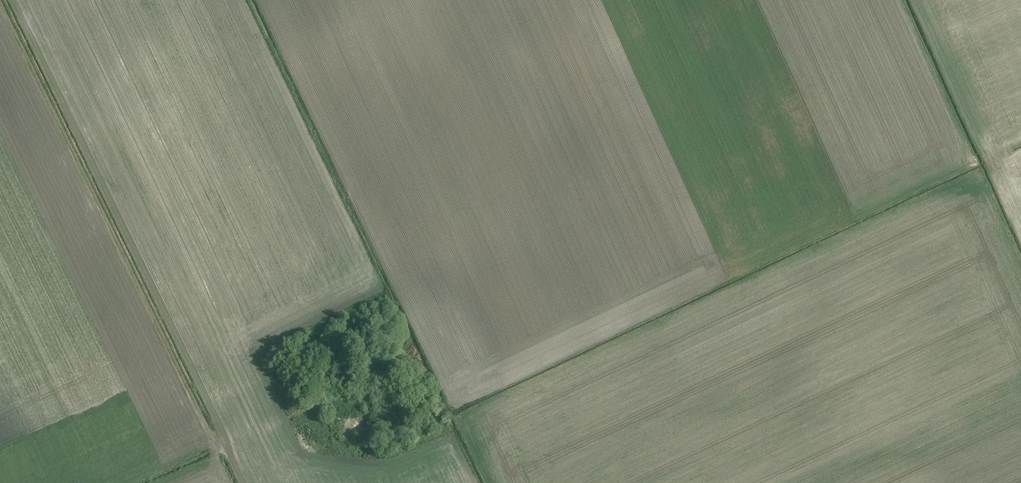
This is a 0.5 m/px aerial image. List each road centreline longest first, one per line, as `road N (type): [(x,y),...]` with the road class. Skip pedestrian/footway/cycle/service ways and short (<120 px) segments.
road 1 (track): [(0,4),(216,448)]

